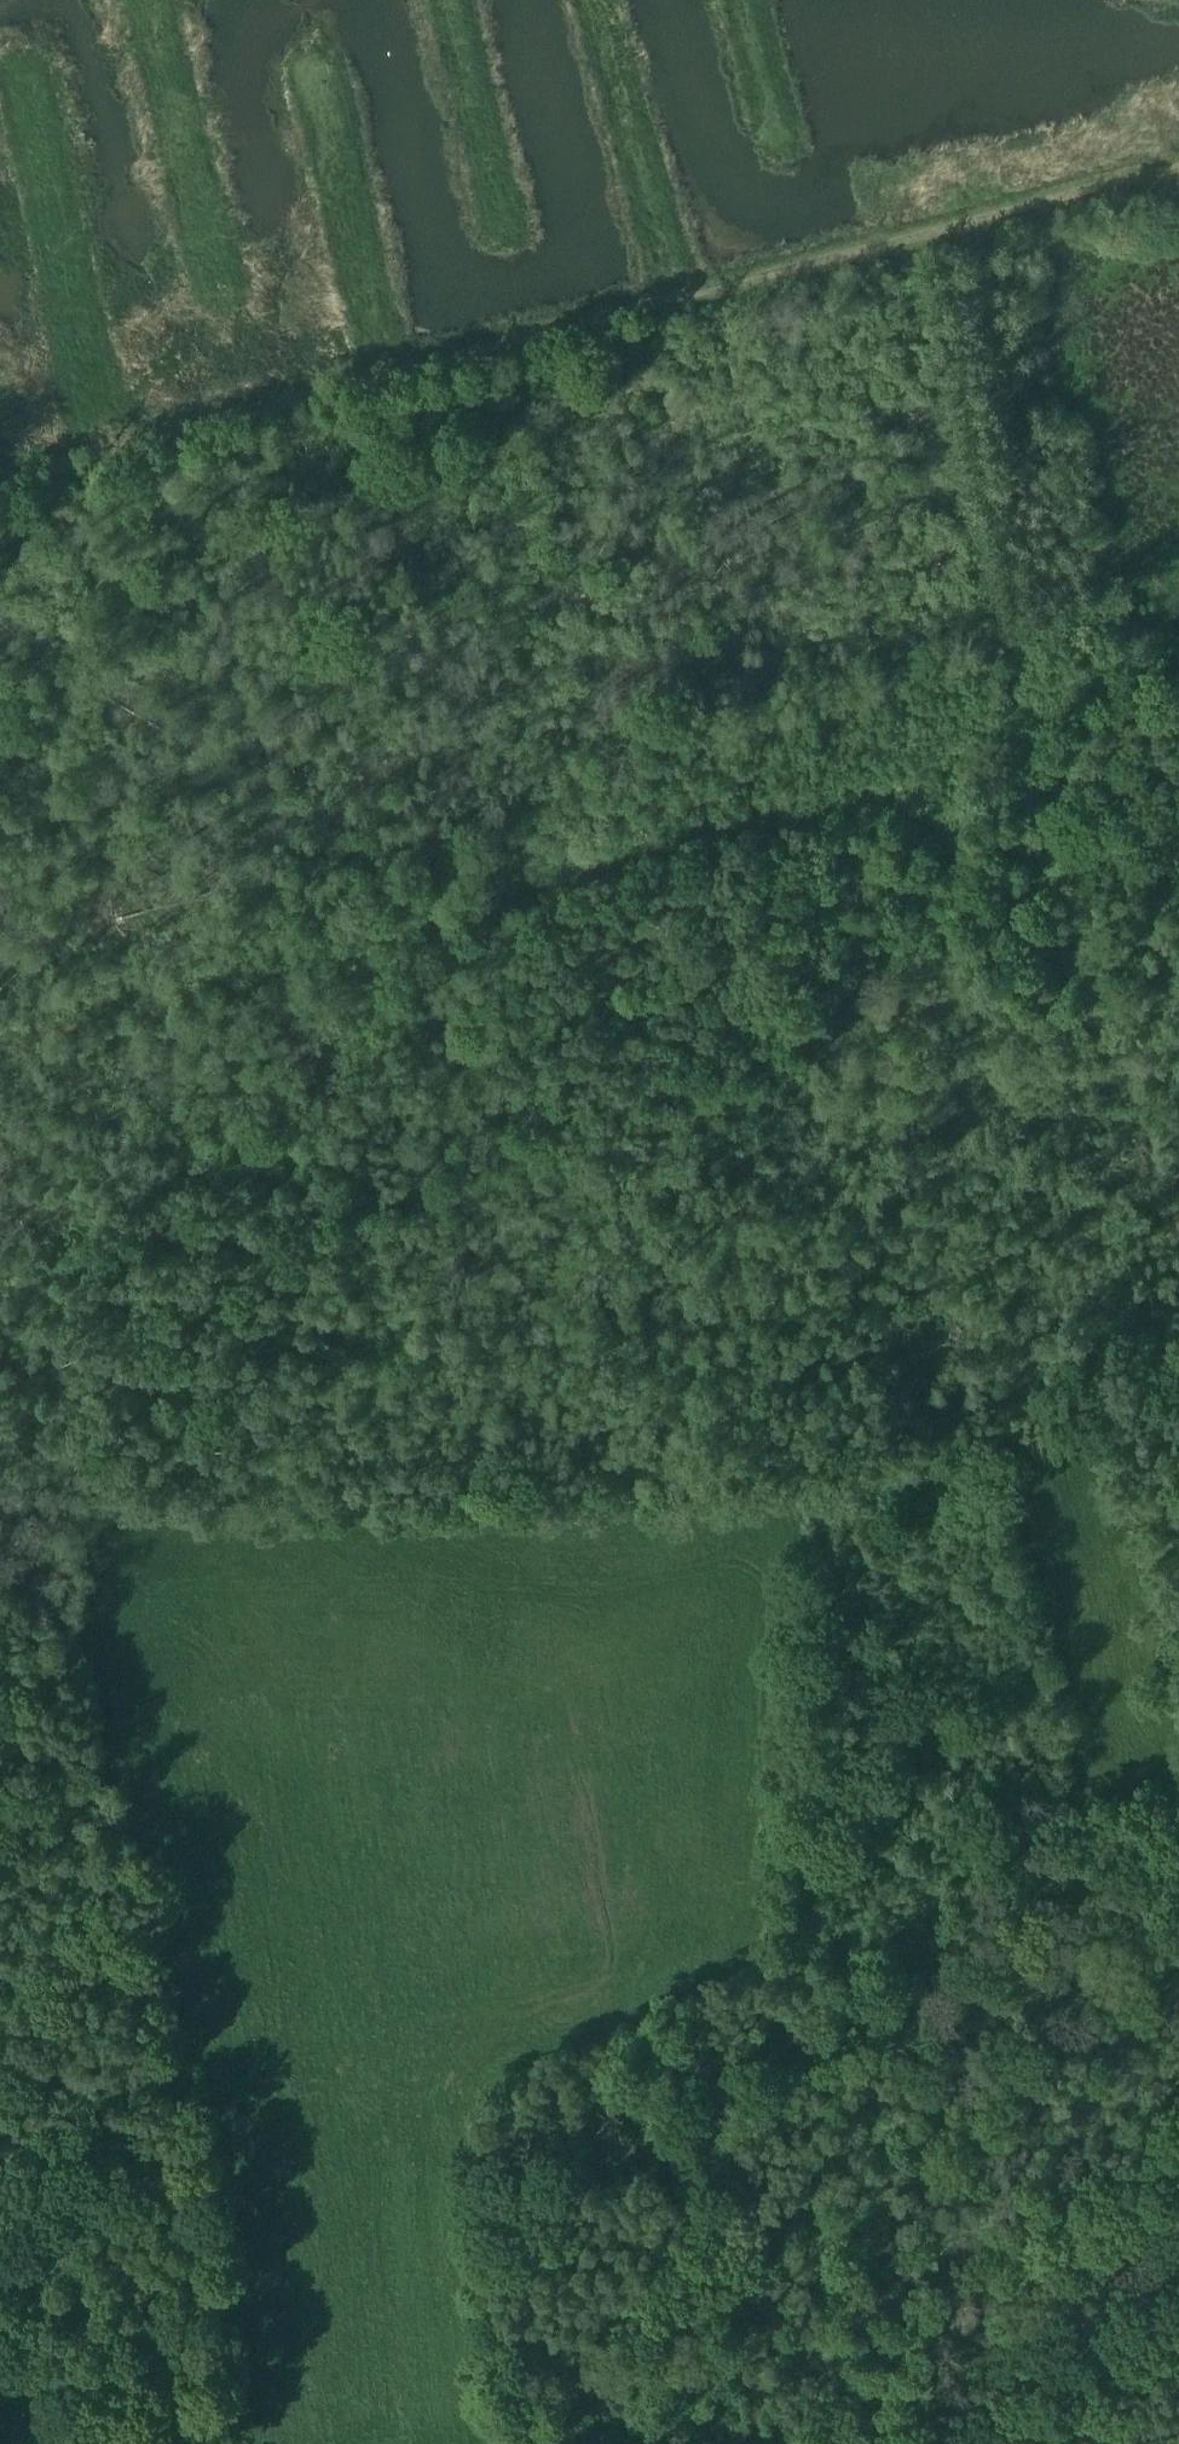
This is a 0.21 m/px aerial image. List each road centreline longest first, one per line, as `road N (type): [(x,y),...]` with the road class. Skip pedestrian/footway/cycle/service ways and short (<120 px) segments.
road 1 (track): [(0,483),(1178,170)]
road 2 (track): [(983,736),(1025,696),(931,237)]

